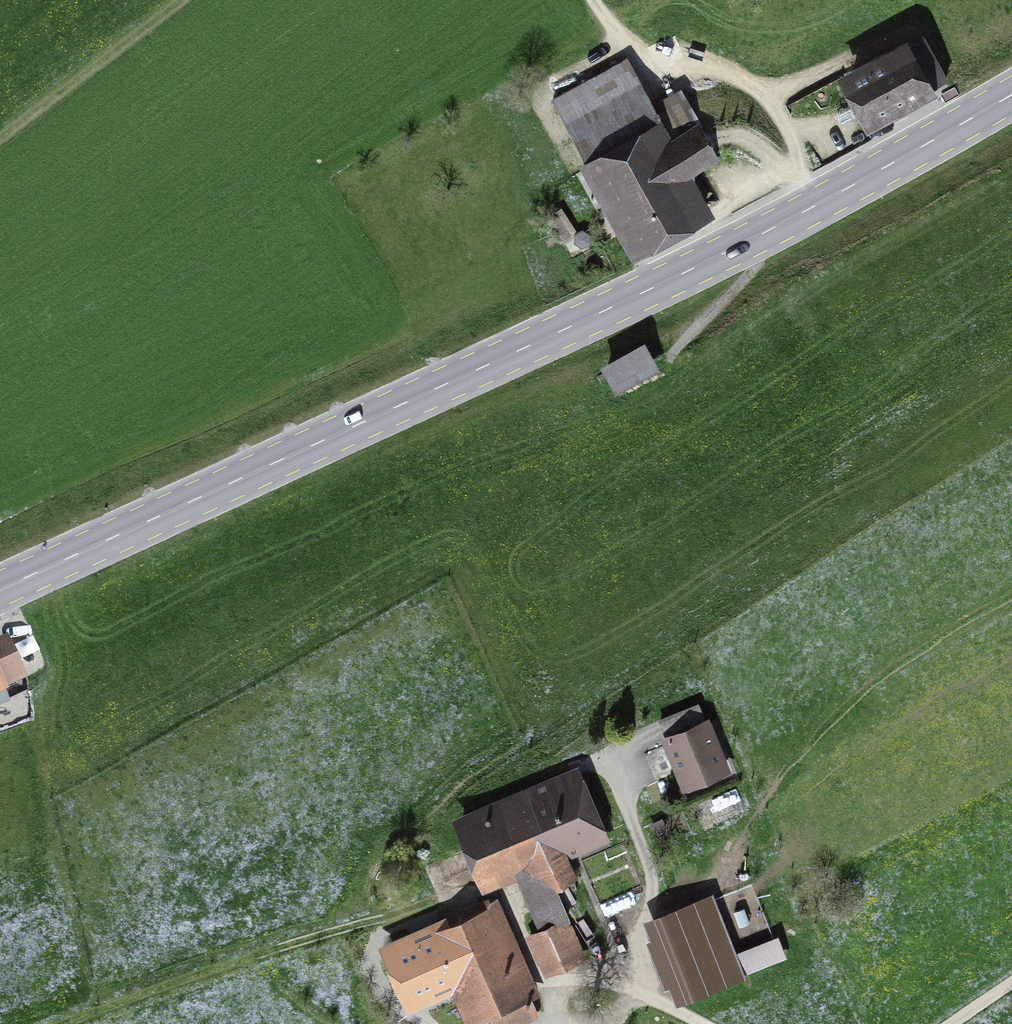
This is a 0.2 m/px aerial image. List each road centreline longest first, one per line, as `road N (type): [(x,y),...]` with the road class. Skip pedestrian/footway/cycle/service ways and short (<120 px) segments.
road 1 (primary): [(0,589),(823,203),(1011,91)]
road 2 (track): [(561,1022),(491,896),(176,976),(54,1023)]
road 3 (track): [(184,0),(0,144)]
road 4 (track): [(557,1023),(676,1011),(710,1023)]

